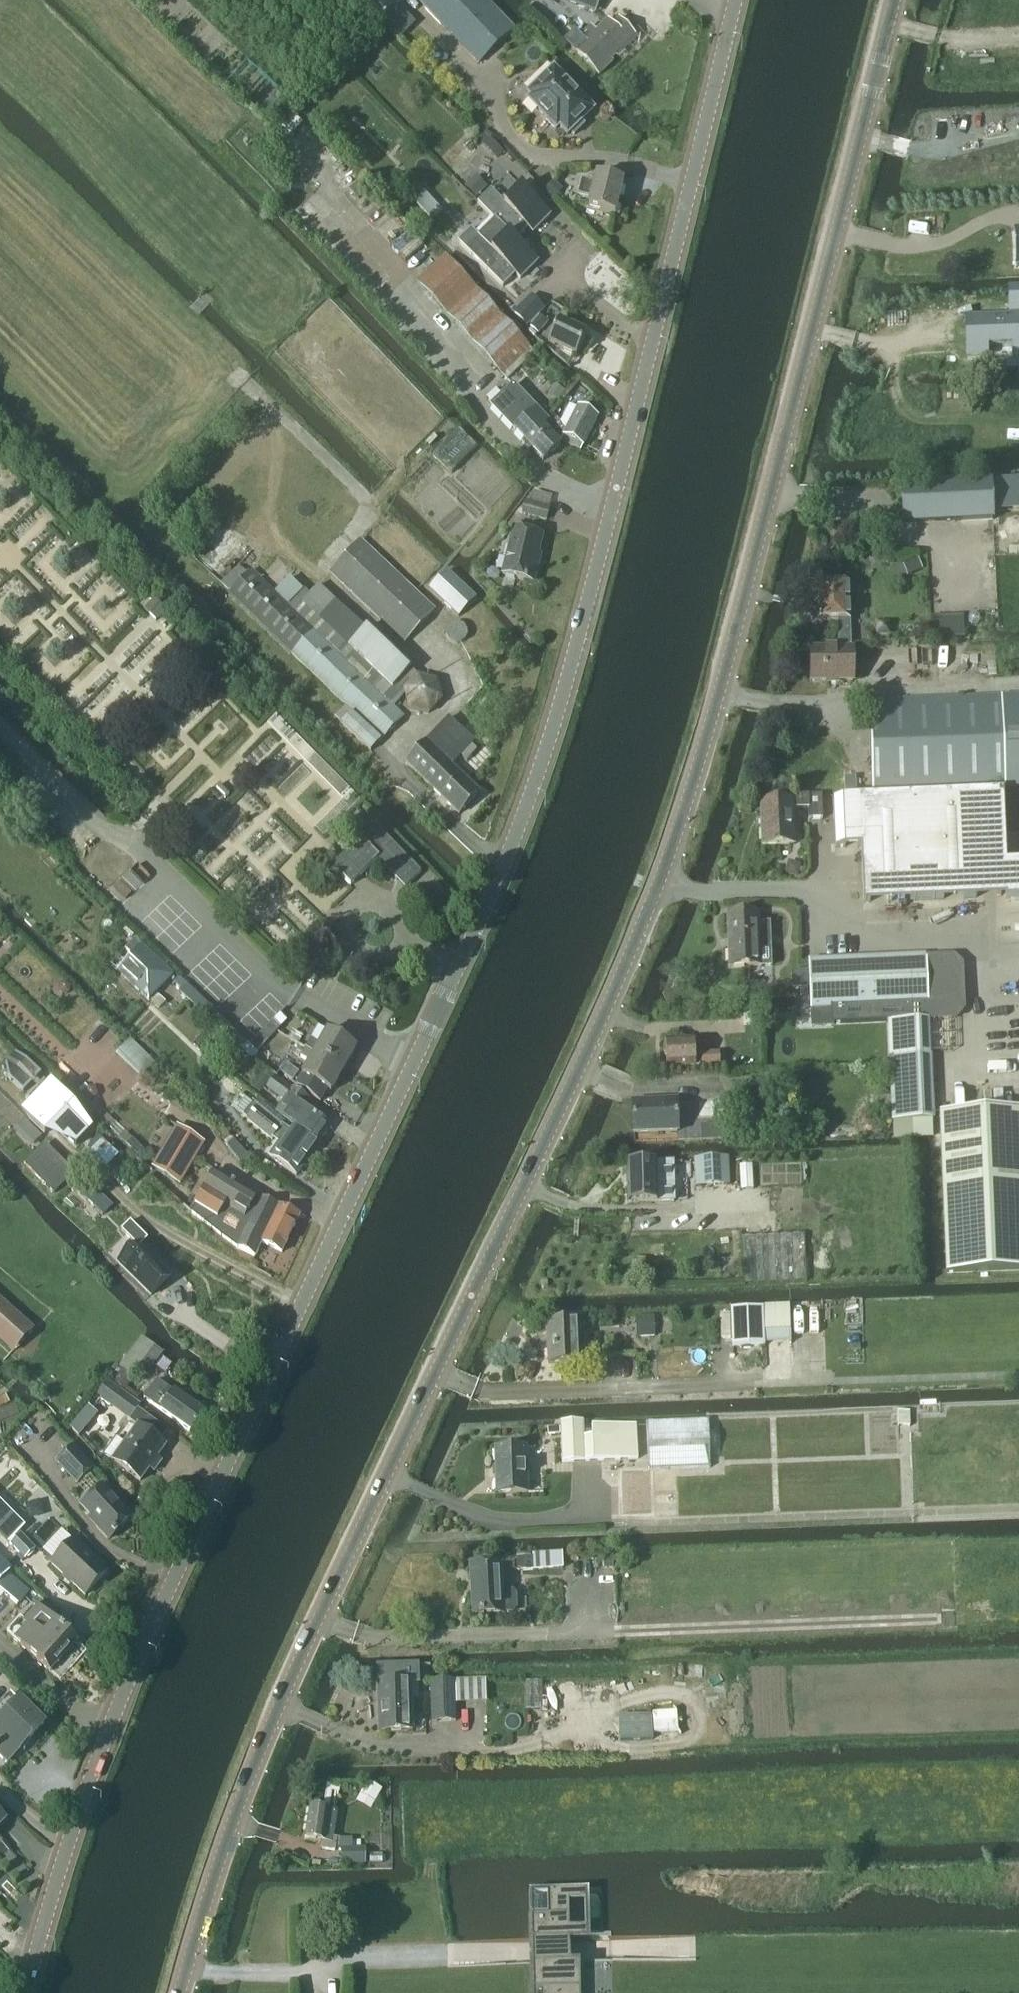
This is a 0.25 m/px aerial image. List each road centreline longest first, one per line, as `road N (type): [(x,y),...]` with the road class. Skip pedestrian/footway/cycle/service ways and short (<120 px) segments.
road 1 (tertiary): [(184,1992),(235,1813),(632,949),(724,692),(898,0)]
road 2 (secondary): [(27,1992),(120,1702),(507,860),(601,557),(734,0)]

